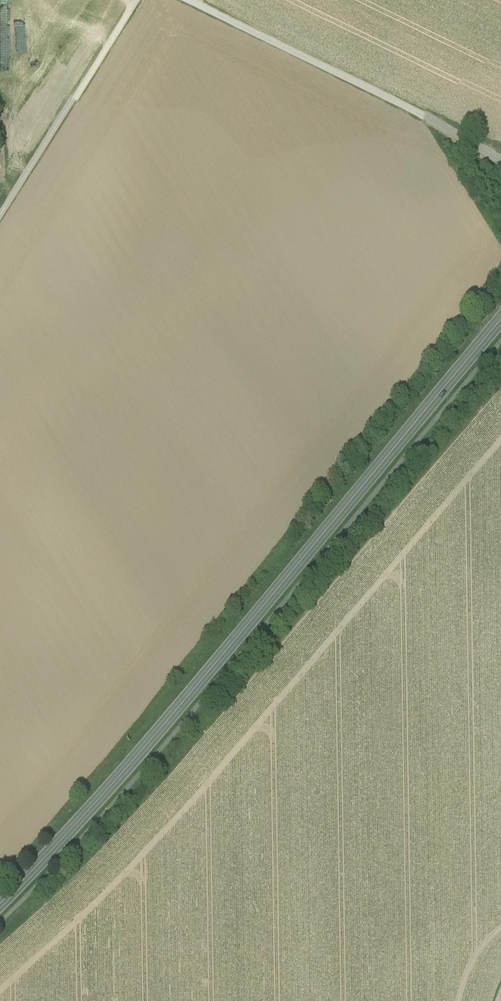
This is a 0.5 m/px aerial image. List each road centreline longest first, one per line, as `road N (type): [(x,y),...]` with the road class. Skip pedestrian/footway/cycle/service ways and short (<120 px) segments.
road 1 (primary): [(500,319),(130,765),(0,905)]
road 2 (track): [(500,160),(186,0)]
road 3 (track): [(138,0),(0,222)]

